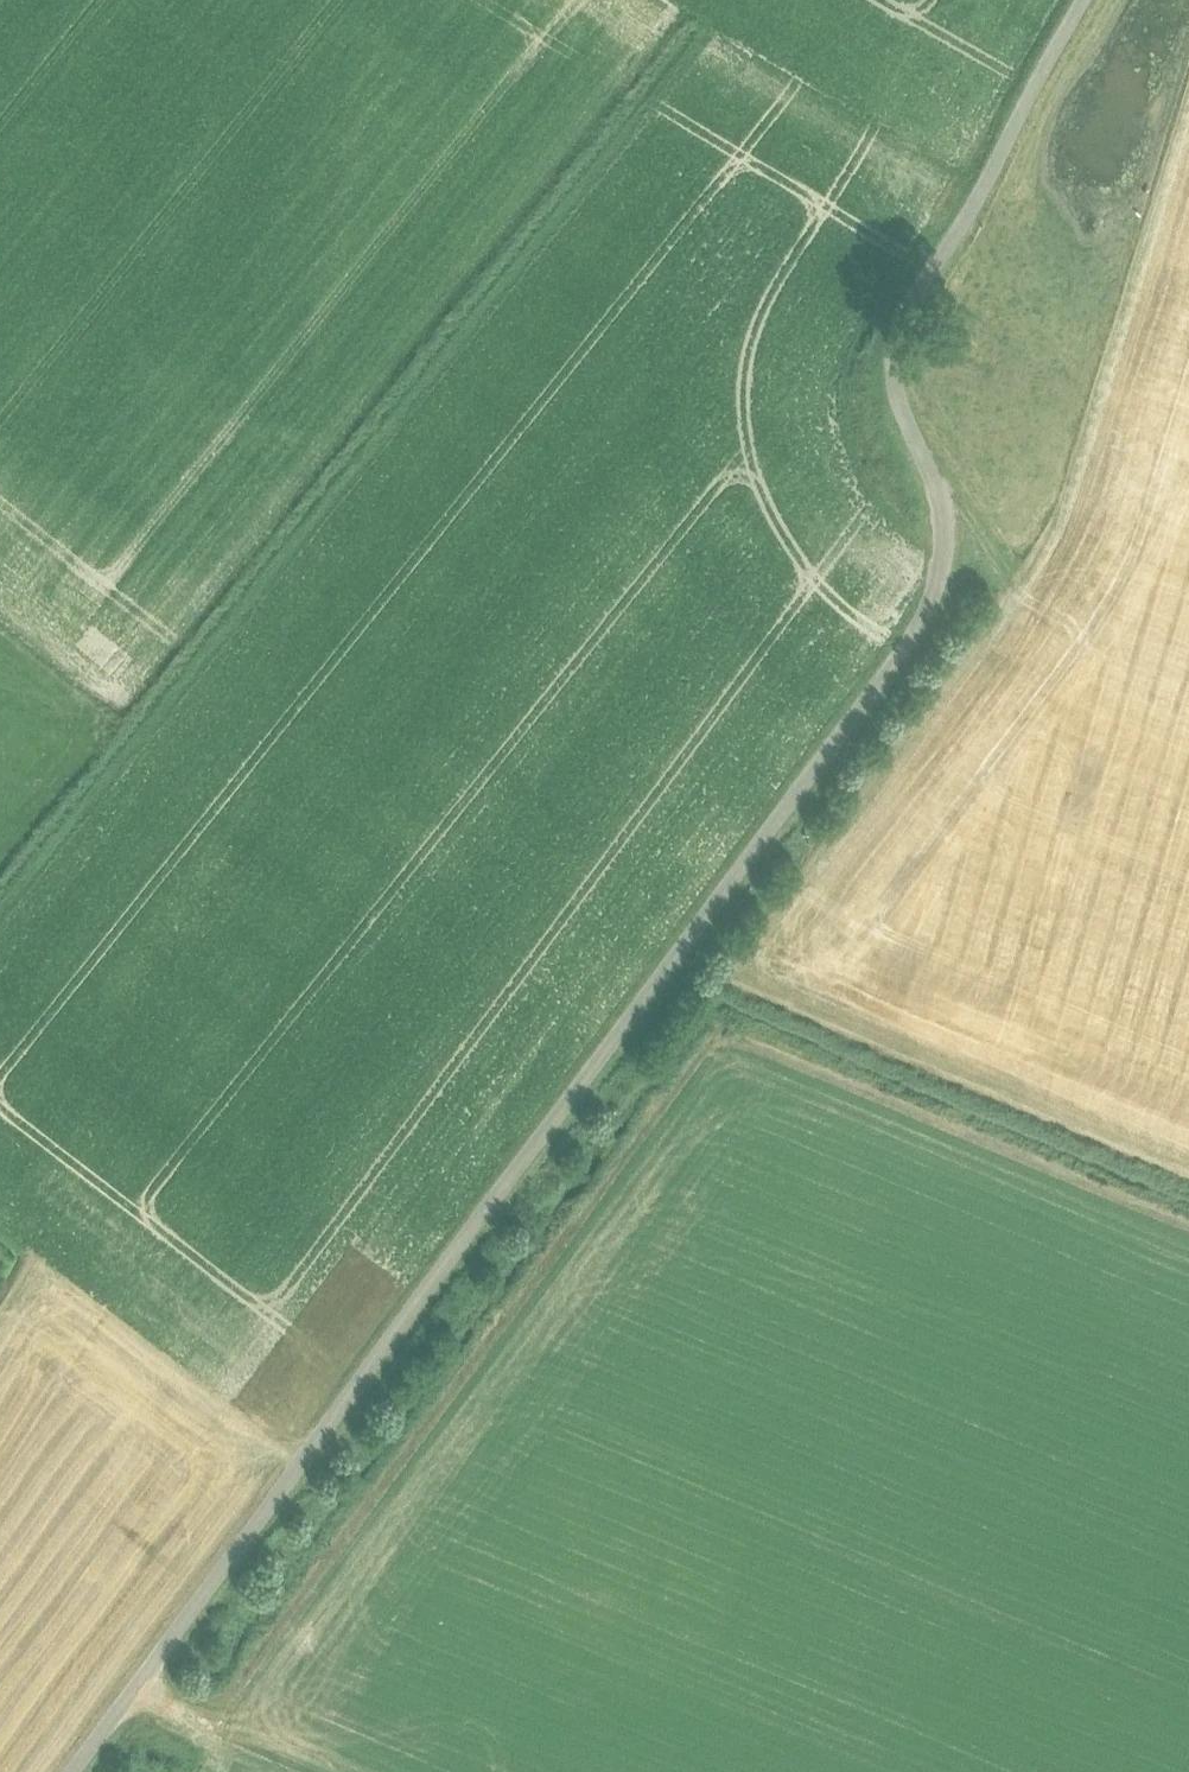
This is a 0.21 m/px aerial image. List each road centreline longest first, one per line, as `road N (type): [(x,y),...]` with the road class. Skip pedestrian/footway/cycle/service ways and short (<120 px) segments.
road 1 (unclassified): [(1080,0),(895,342),(898,399),(948,534),(940,588),(924,618),(443,1283),(72,1771)]

